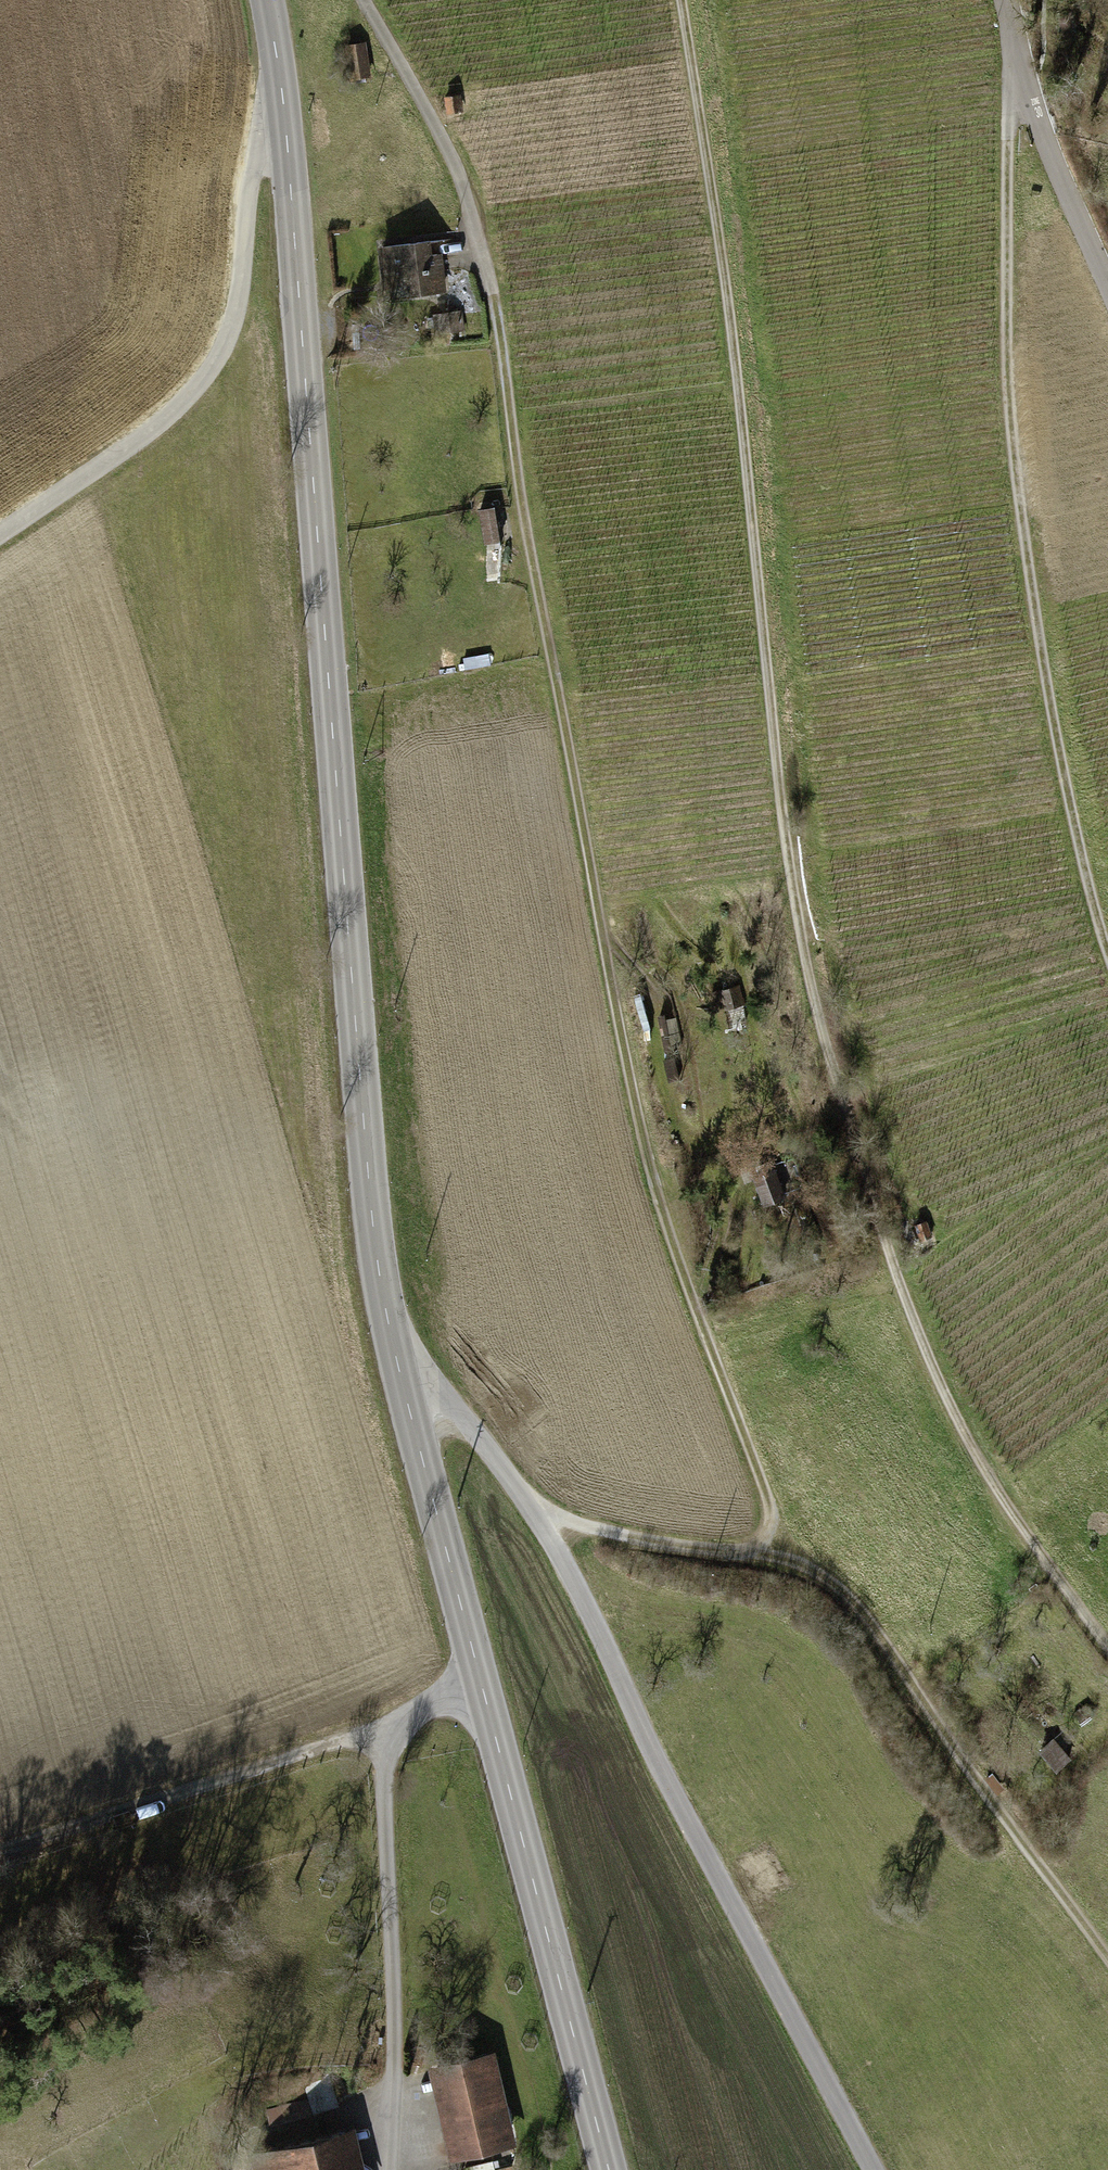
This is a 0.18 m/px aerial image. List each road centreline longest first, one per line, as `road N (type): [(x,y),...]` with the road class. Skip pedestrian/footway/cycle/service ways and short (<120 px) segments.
road 1 (track): [(775,1565),(770,1514),(652,1171),(622,1037),(517,497),(493,296),(459,173),(365,0)]
road 2 (track): [(1012,1513),(952,1408),(903,1295),(815,996),(789,862),(716,212),(683,0)]
road 3 (secondary): [(267,0),(285,135),(362,1105),(400,1383)]
road 4 (track): [(1107,948),(1049,703),(1024,537),(1005,351),(1011,64),(1107,283)]
road 5 (unclassified): [(874,2169),(535,1512),(461,1413),(429,1388),(400,1383)]
road 6 (secondary): [(400,1383),(607,2169)]
road 7 (track): [(0,540),(146,441),(229,344),(244,282),(247,198),(260,156),(285,135)]
road 8 (track): [(1107,1956),(863,1616),(815,1578),(775,1565)]
road 9 (track): [(0,1855),(382,1726),(476,1664)]
road 10 (track): [(382,1726),(395,2082),(387,2169)]
road 11 (track): [(775,1565),(535,1512)]
road 12 (track): [(1012,1513),(1107,1644)]

